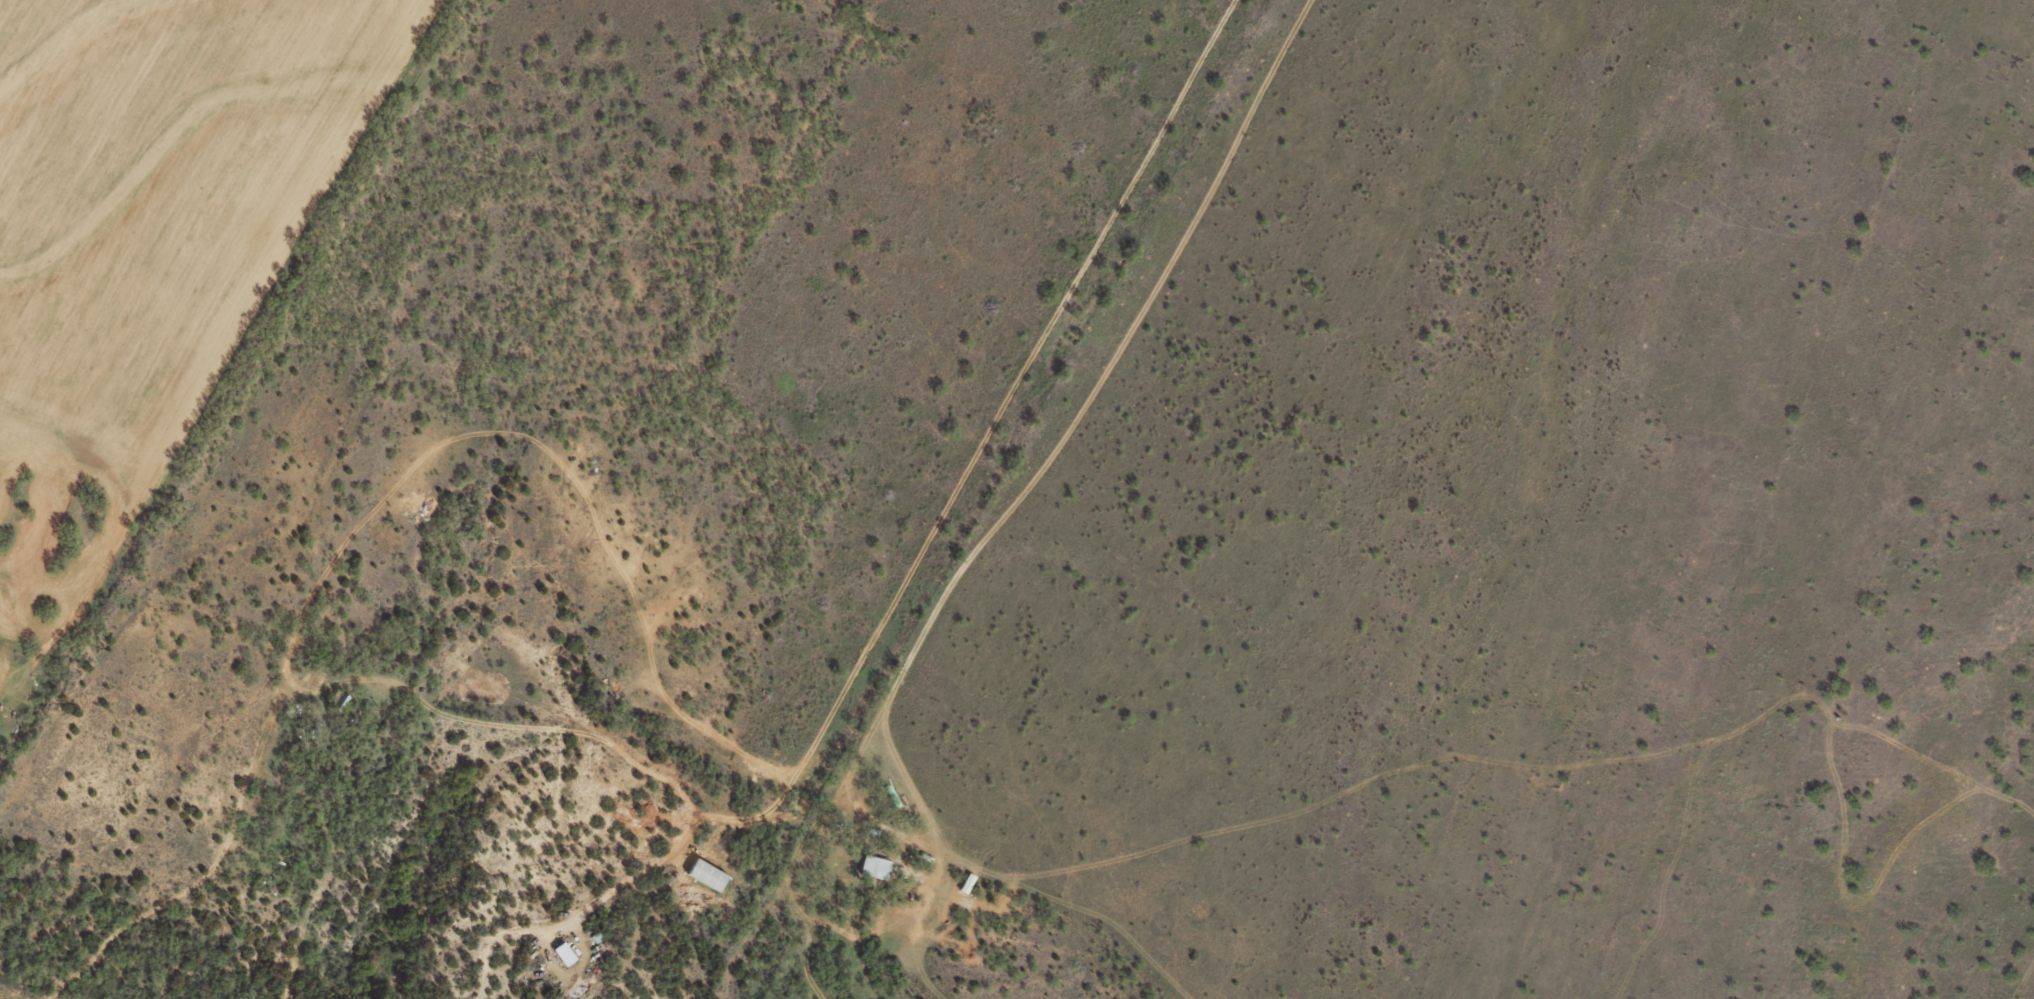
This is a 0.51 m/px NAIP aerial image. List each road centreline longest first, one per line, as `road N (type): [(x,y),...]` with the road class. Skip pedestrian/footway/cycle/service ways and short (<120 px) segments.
road 1 (track): [(0,845),(154,898),(234,878),(314,717),(409,627),(564,687),(739,793),(794,798),(869,767),(999,521),(1144,370),(1334,0)]
road 2 (track): [(936,998),(804,873),(794,798)]

